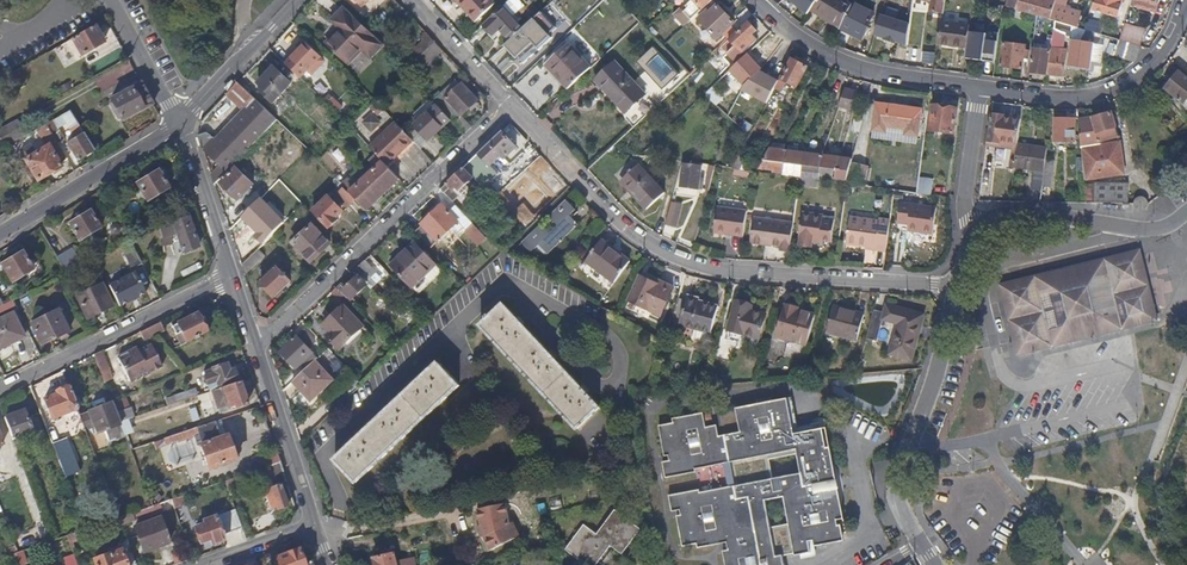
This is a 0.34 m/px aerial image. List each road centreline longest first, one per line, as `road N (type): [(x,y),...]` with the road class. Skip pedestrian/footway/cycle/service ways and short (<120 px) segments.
road 1 (residential): [(513,104),(641,240),(719,280),(949,287)]
road 2 (residential): [(254,349),(513,104)]
road 3 (residential): [(949,287),(938,369),(896,489),(921,545)]
road 4 (residential): [(1186,0),(1154,66),(1118,90),(1053,99),(977,89)]
road 5 (residential): [(0,390),(229,276)]
road 6 (residential): [(977,89),(881,77),(839,62),(759,0)]
road 7 (residential): [(1186,213),(1155,232),(1019,213),(973,226)]
road 8 (unclassified): [(180,124),(0,231)]
road 9 (residential): [(312,525),(254,349)]
road 10 (residential): [(180,124),(297,0)]
road 11 (residential): [(229,276),(180,124)]
road 12 (residential): [(411,0),(513,104)]
road 13 (residential): [(180,124),(111,0)]
road 14 (residential): [(973,226),(964,201),(977,89)]

